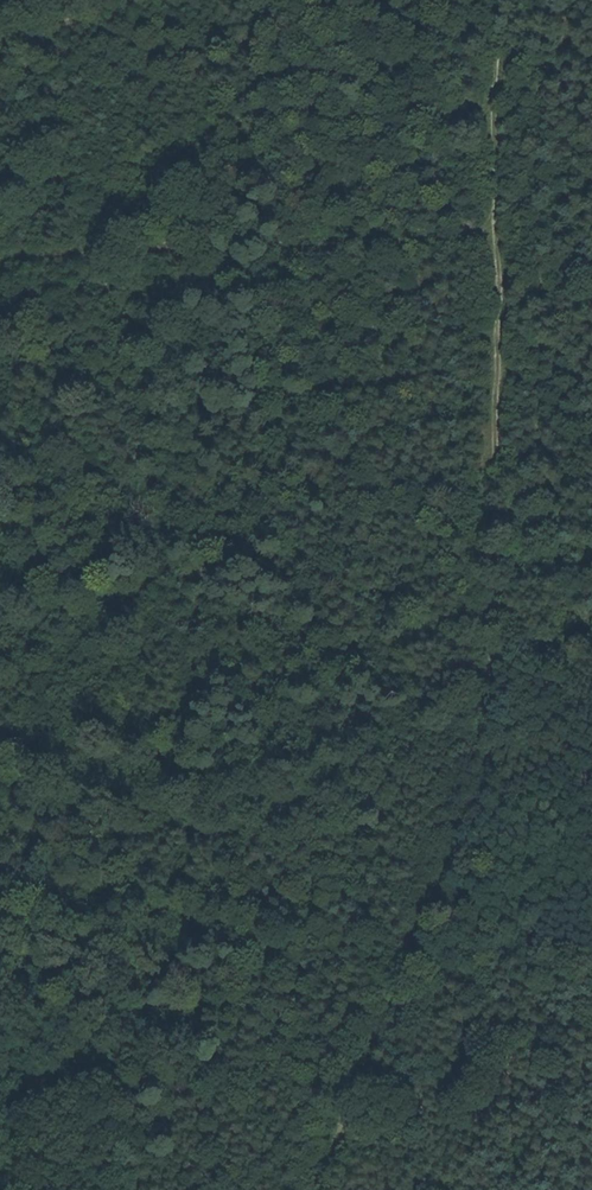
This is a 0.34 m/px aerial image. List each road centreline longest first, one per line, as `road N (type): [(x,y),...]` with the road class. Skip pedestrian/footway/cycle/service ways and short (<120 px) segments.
road 1 (track): [(504,0),(493,83),(500,360),(491,771),(321,1189)]
road 2 (track): [(497,229),(0,258)]
road 3 (track): [(0,1081),(372,1065)]

